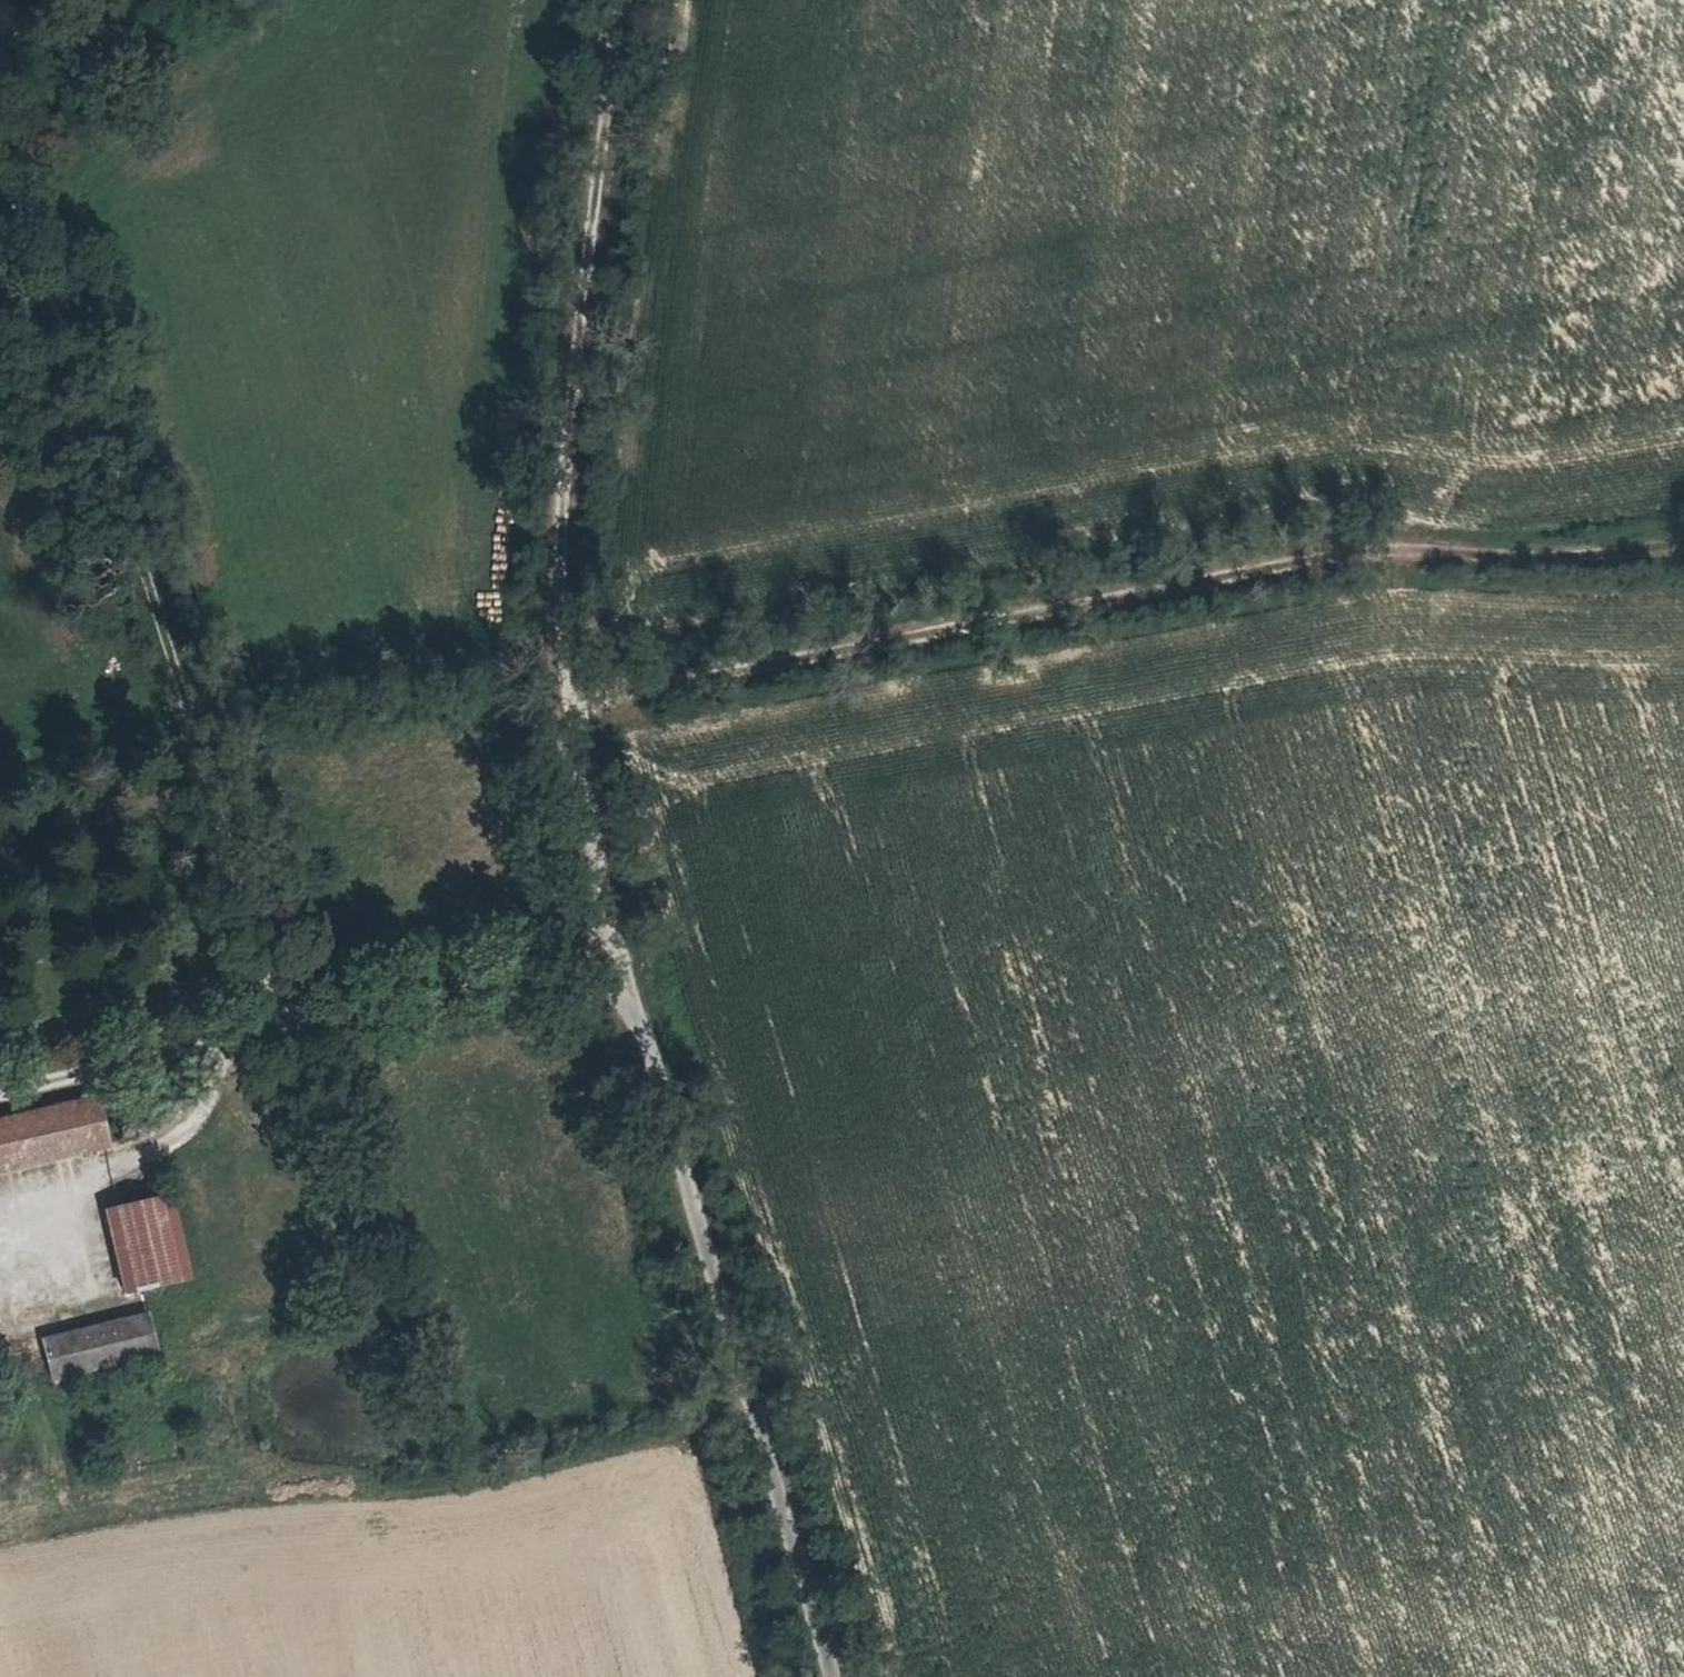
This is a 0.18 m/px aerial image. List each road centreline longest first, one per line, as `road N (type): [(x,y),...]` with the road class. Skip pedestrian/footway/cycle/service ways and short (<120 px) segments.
road 1 (track): [(568,715),(1364,561),(1422,555),(1561,561),(1683,545)]
road 2 (track): [(623,0),(565,406),(553,563),(568,715),(612,952)]
road 3 (unclassified): [(612,952),(824,1676)]
road 4 (track): [(212,0),(67,123),(0,207)]
road 5 (track): [(67,123),(105,303)]

